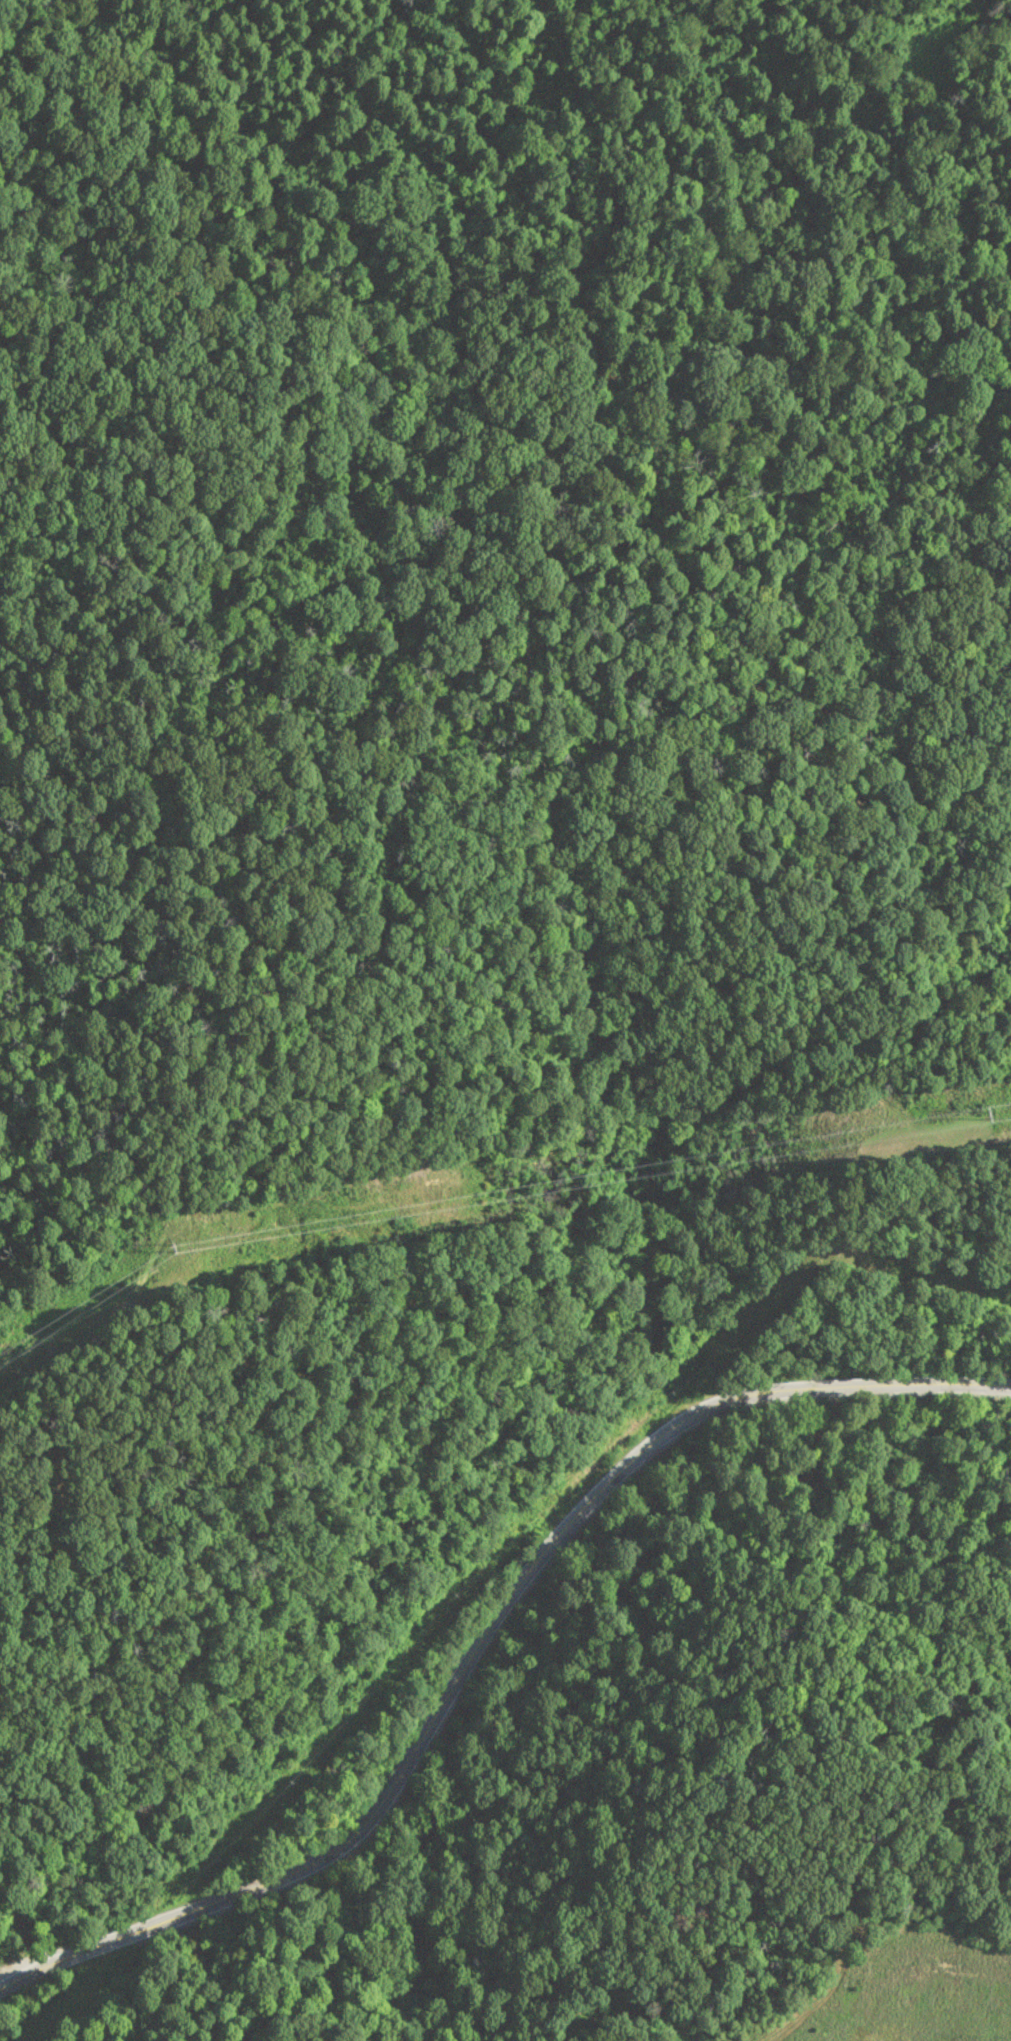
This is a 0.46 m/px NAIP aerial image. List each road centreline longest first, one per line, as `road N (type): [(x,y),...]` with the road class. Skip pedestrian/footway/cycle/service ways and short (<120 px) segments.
road 1 (secondary): [(0,1993),(71,1956),(312,1864),(362,1828),(405,1774),(518,1588),(575,1516),(691,1416),(781,1391),(1010,1387)]

